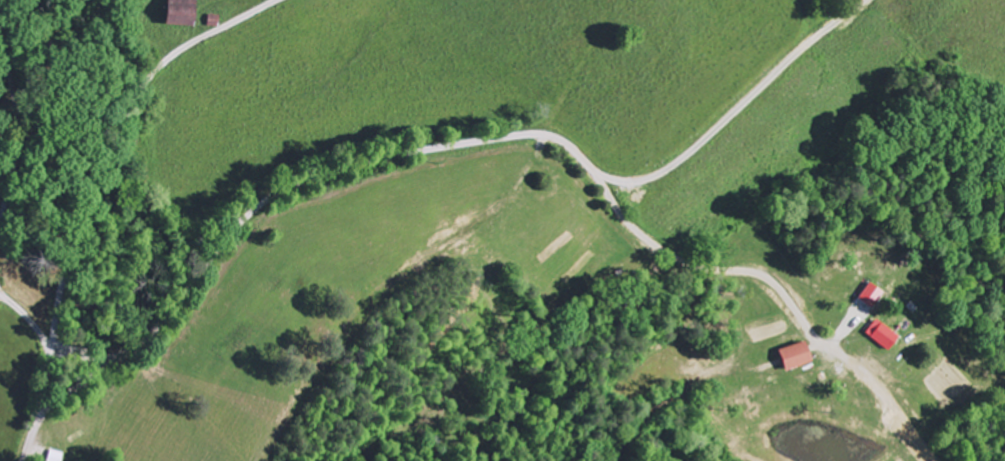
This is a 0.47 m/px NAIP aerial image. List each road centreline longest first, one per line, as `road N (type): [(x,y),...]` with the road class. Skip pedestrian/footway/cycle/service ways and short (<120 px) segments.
road 1 (residential): [(23,460),(36,421),(153,331),(252,211),(310,179),(458,143),(552,137),(574,149),(633,223),(672,252),(763,273),(816,338),(829,342)]
road 2 (residential): [(36,421),(64,279),(131,108),(181,51),(279,0)]
road 3 (residential): [(633,223),(826,63),(885,0)]
road 4 (residential): [(829,342),(899,460)]

